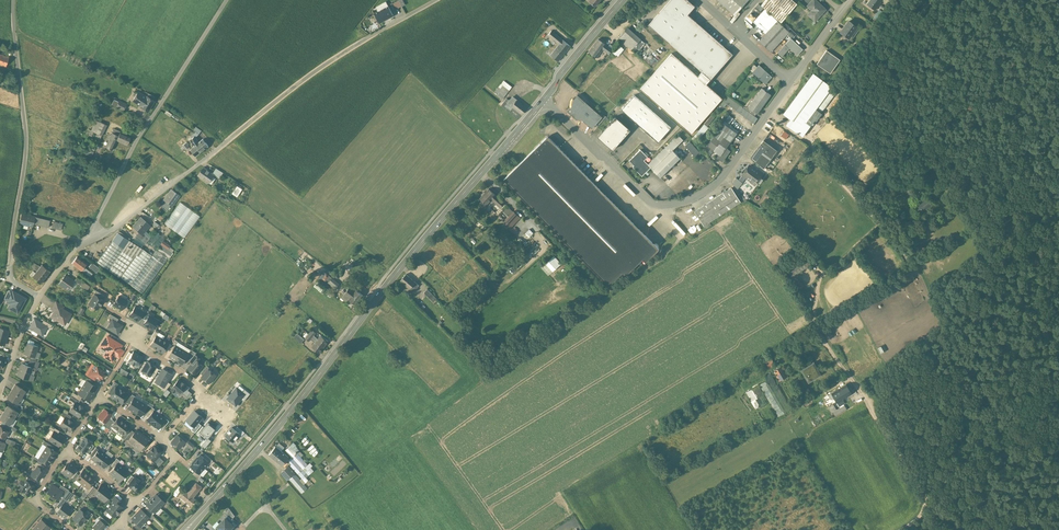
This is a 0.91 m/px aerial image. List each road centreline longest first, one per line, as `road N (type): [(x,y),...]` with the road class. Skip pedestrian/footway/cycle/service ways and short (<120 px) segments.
road 1 (secondary): [(544,99),(191,524)]
road 2 (unclassified): [(79,244),(151,203),(284,91),(436,0)]
road 3 (unclassified): [(793,85),(728,185),(681,212),(645,203),(544,99)]
road 4 (unclassified): [(39,296),(10,275),(26,151),(14,0)]
road 5 (unclassified): [(229,0),(79,244)]
road 6 (unclassified): [(901,529),(922,512),(922,494),(825,345)]
road 7 (track): [(913,8),(901,113),(910,143),(937,168)]
road 8 (secondary): [(630,0),(544,99)]
road 9 (unclassified): [(793,85),(697,0)]

